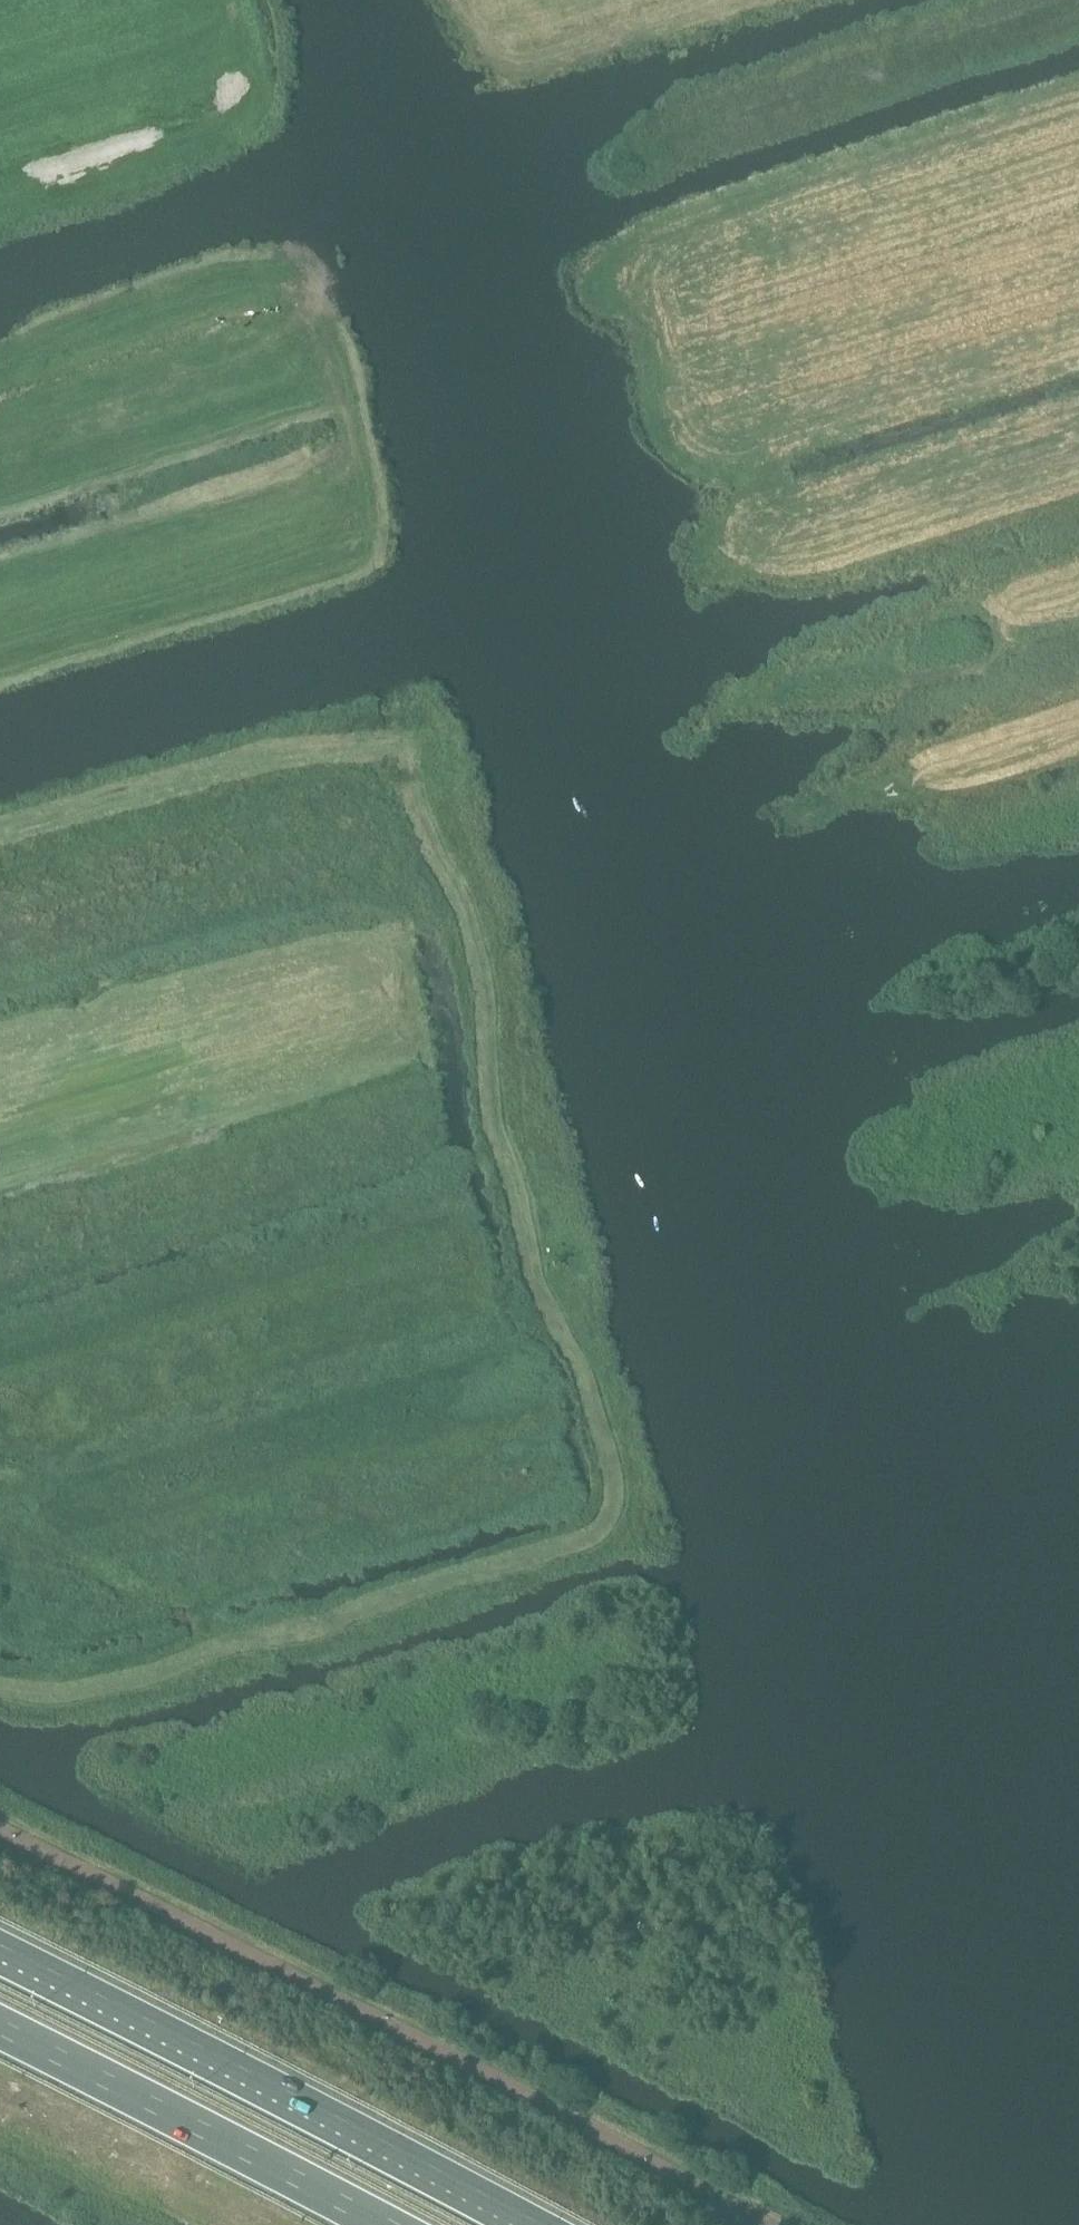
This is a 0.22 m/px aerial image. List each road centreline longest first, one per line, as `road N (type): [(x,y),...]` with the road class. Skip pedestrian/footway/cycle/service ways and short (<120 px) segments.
road 1 (motorway): [(518,2224),(0,1954)]
road 2 (motorway): [(0,2030),(378,2224)]

